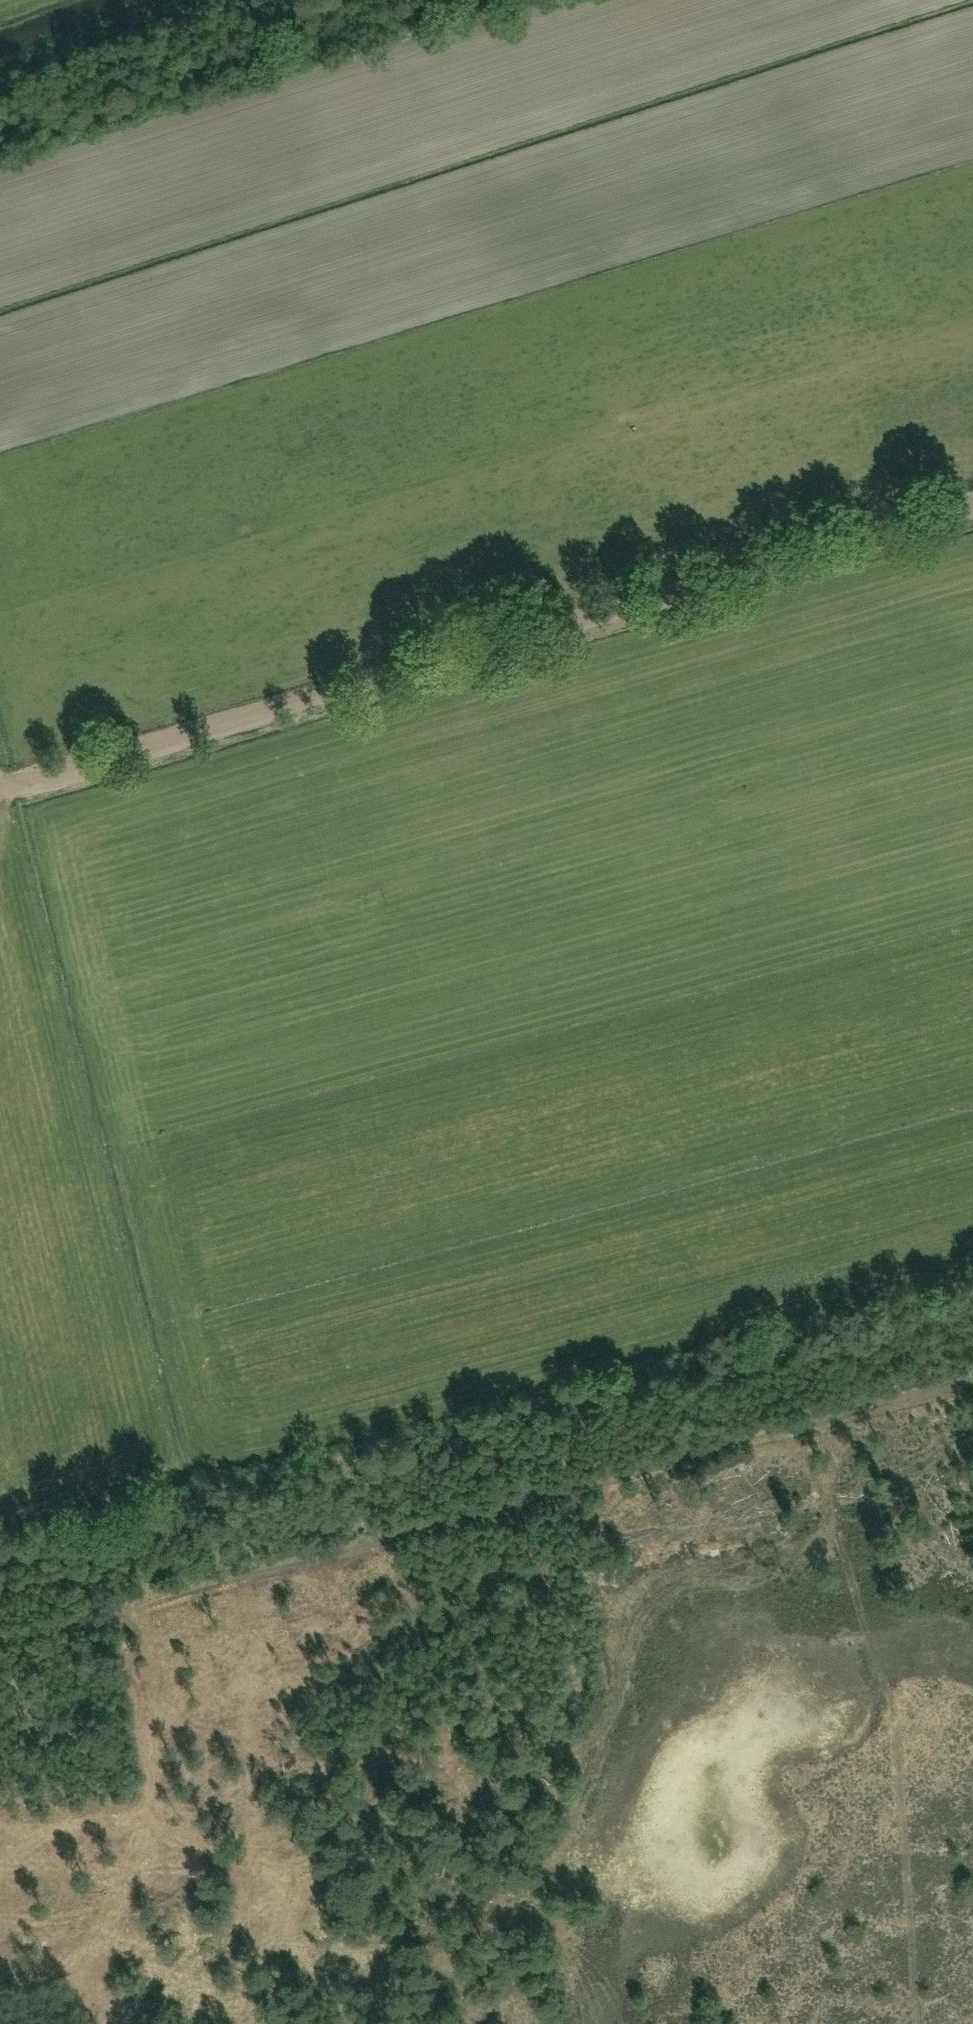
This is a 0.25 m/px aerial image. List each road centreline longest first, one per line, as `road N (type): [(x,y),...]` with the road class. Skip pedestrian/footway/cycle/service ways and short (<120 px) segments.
road 1 (track): [(972,506),(0,791)]
road 2 (track): [(0,60),(174,0)]

